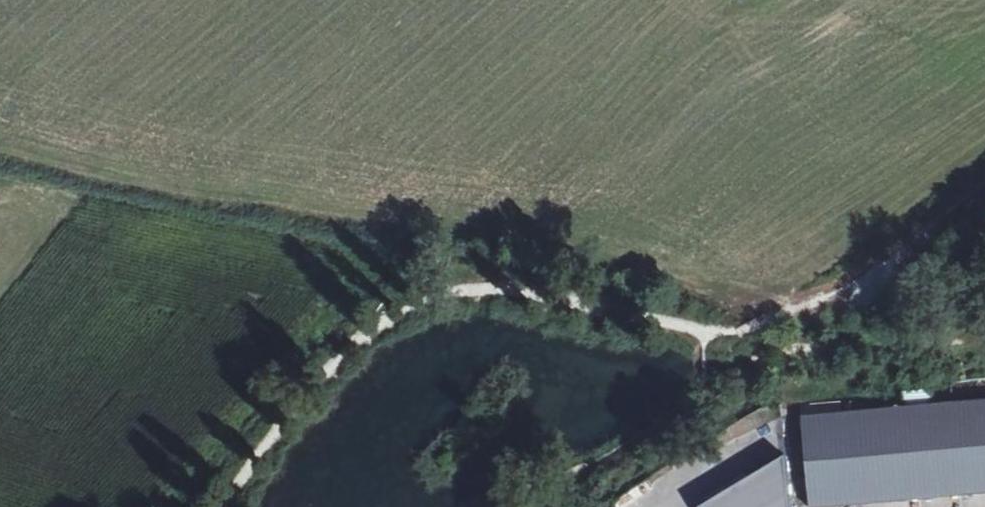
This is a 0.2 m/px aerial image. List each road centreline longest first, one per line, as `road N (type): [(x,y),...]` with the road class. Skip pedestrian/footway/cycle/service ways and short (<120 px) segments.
road 1 (track): [(706,346),(889,260),(984,187)]

